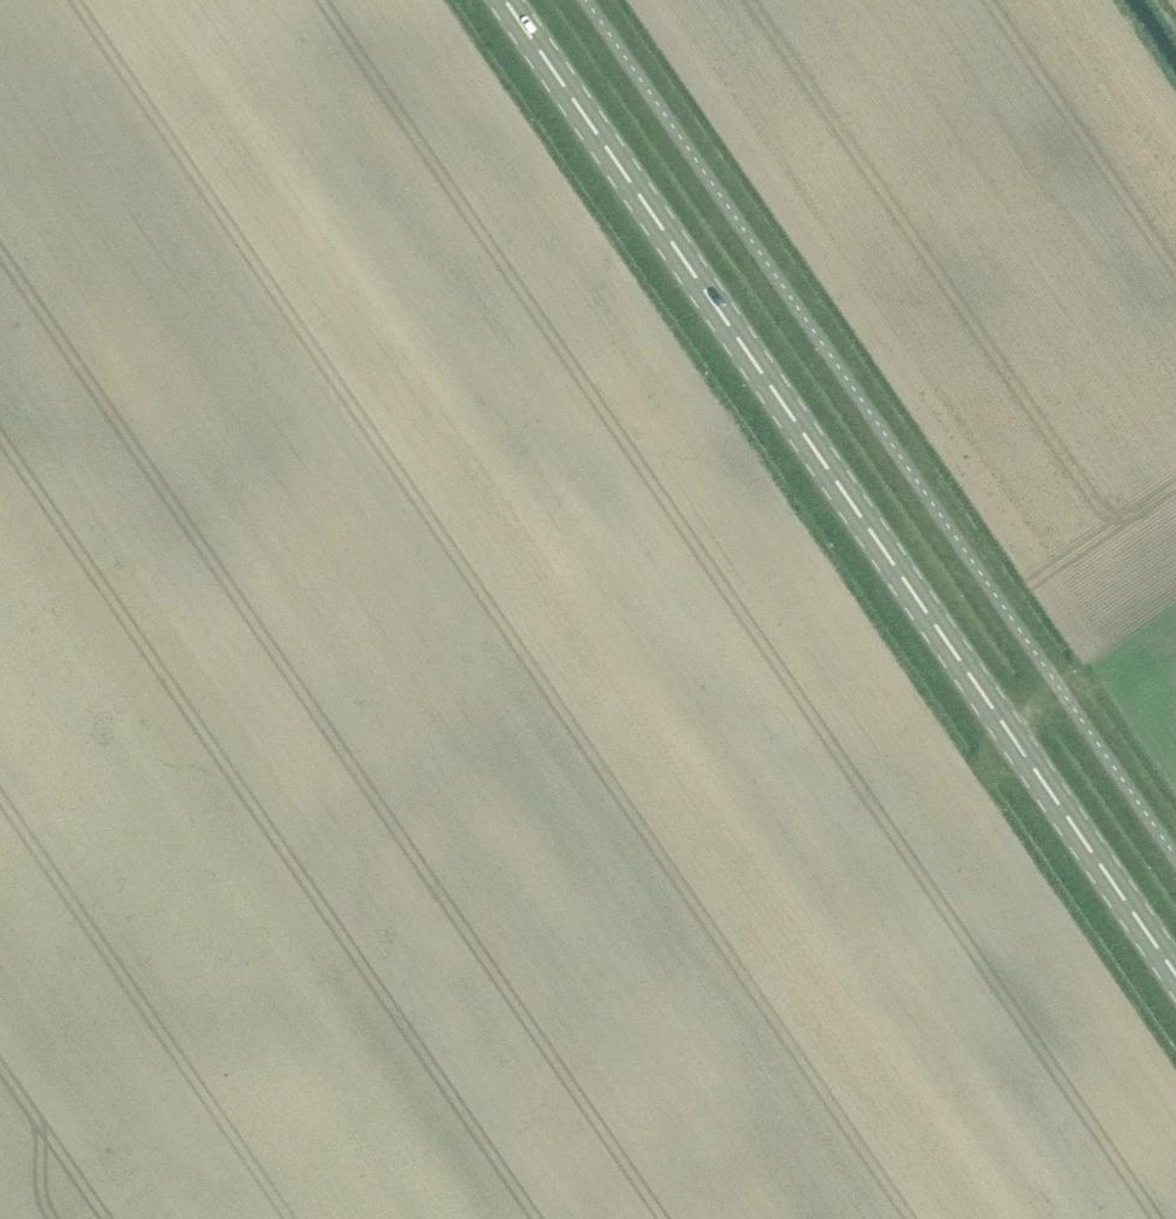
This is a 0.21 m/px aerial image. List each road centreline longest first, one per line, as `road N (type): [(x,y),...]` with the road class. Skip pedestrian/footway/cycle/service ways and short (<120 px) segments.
road 1 (primary): [(1175,972),(506,0)]

